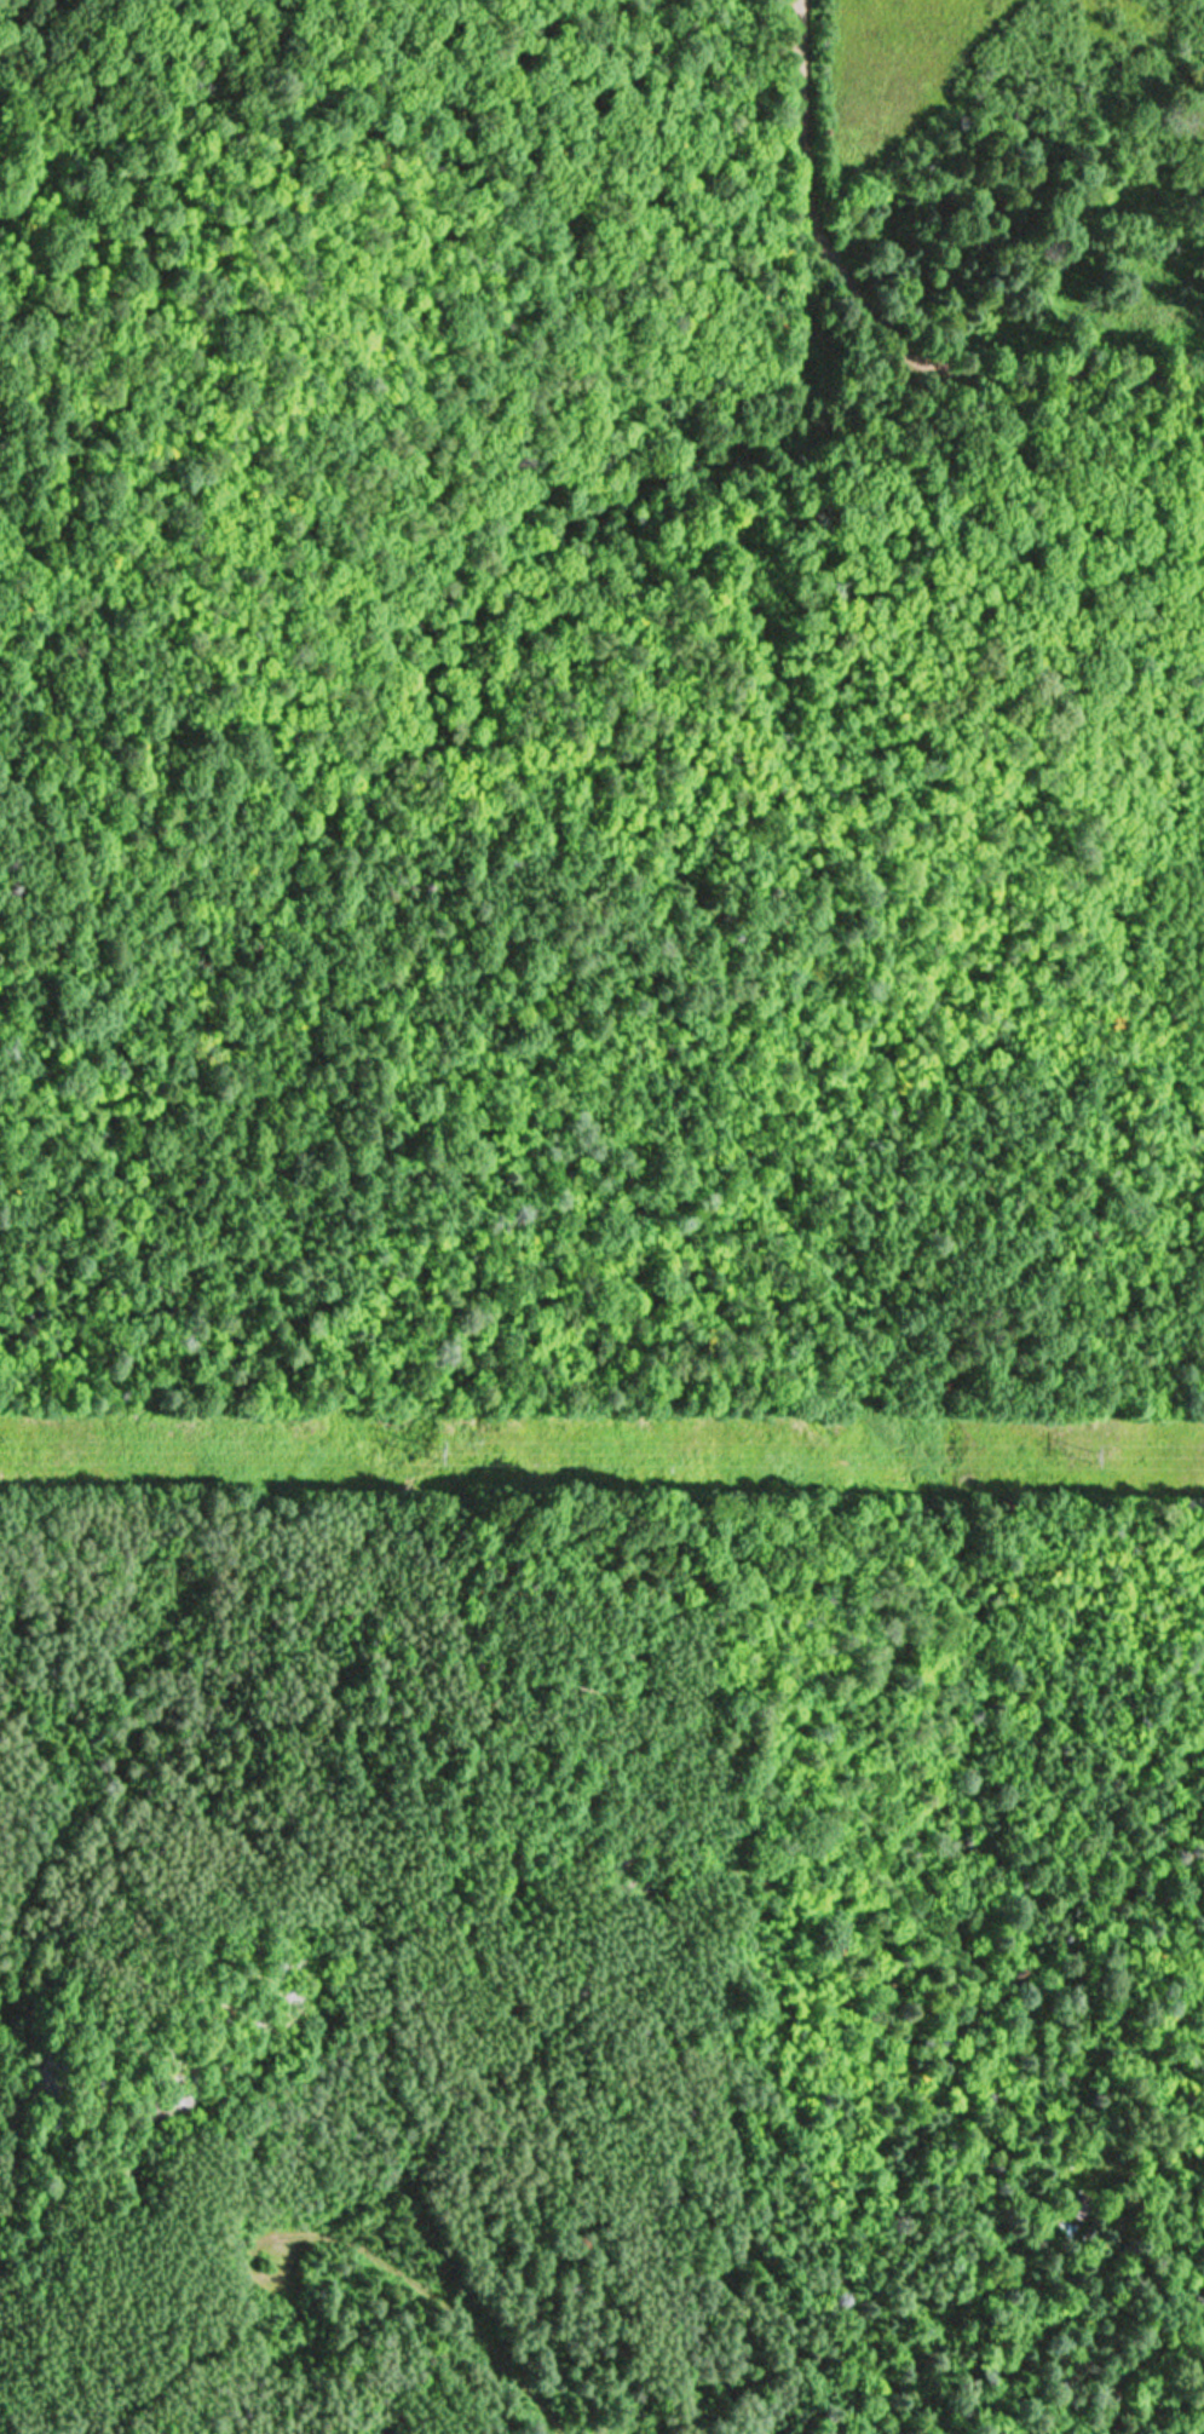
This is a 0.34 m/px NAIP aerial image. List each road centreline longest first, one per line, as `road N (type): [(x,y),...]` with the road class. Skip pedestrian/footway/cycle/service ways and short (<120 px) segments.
road 1 (residential): [(1203,375),(1089,376),(1001,367),(932,349),(886,323),(835,269),(805,197),(799,0)]

